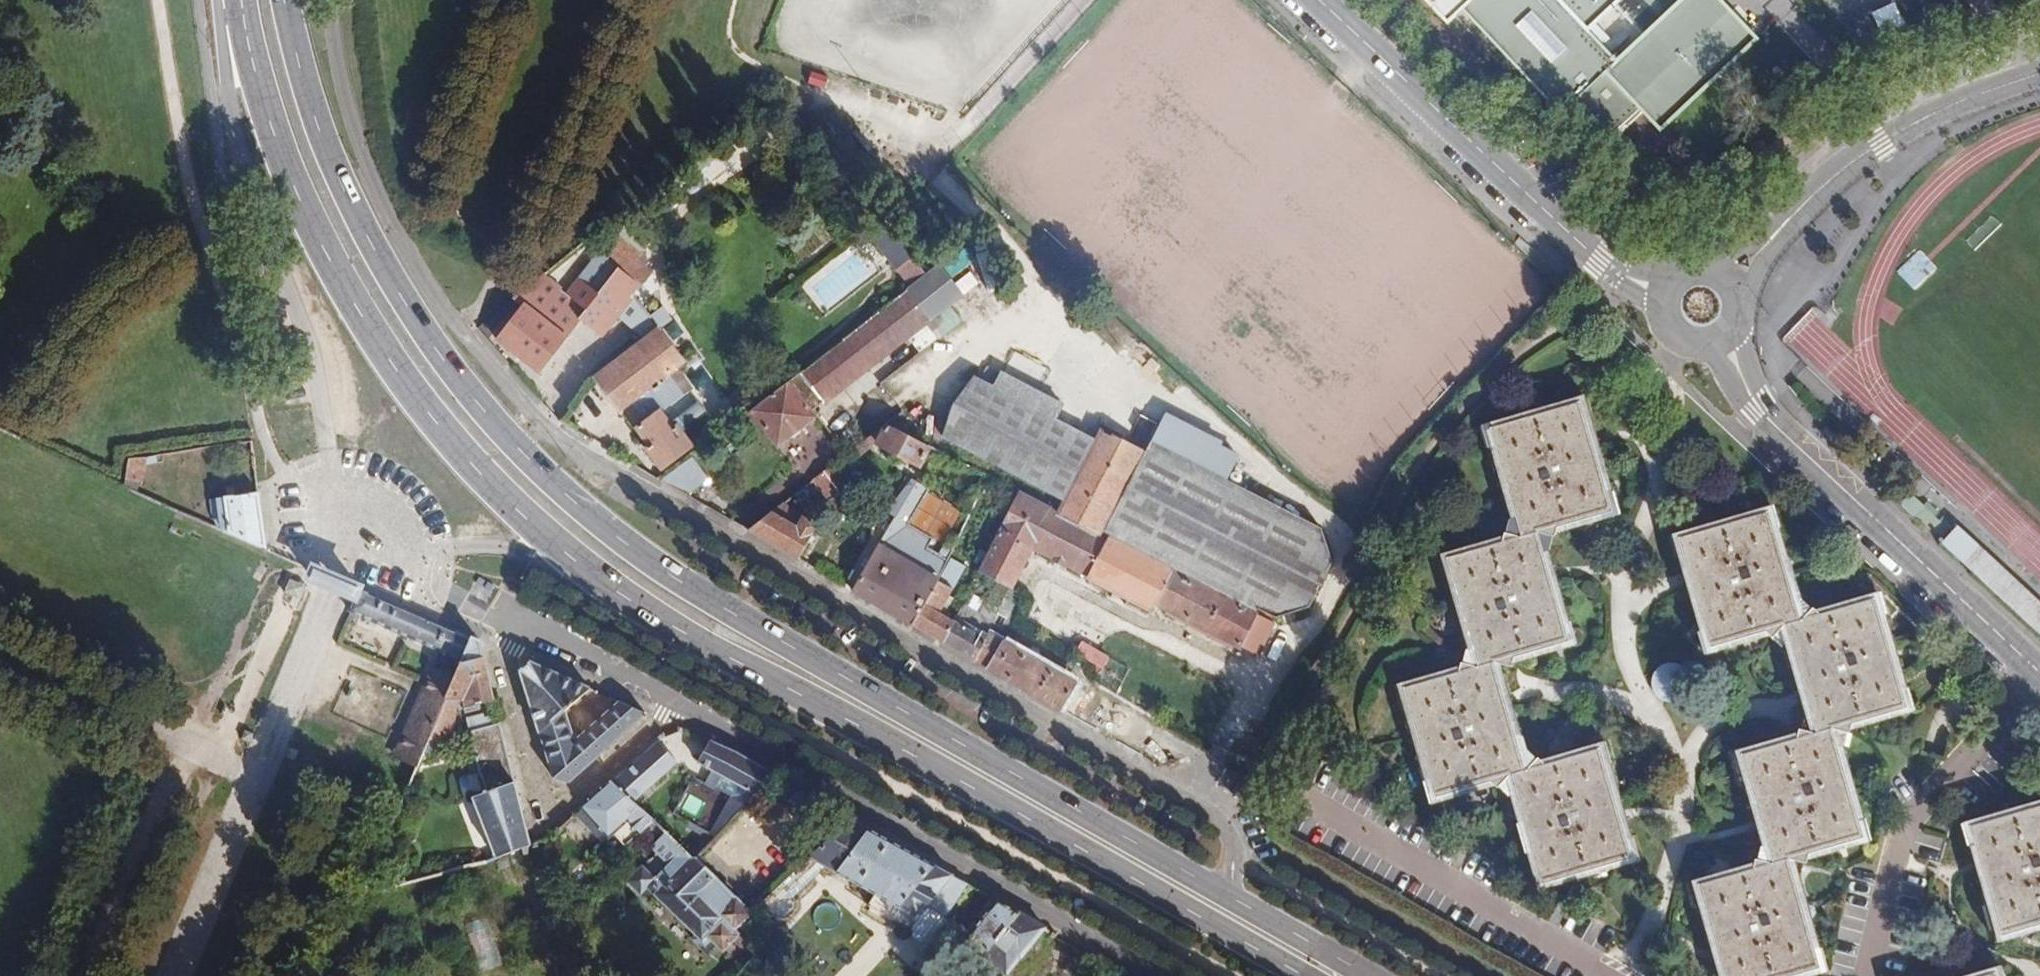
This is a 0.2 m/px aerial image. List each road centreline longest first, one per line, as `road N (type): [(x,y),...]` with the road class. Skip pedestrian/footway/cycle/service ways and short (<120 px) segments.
road 1 (primary): [(1372,975),(729,612),(583,511),(445,363),(374,250),(318,128),(285,0)]
road 2 (primary): [(241,0),(277,143),(340,280),(444,433),(522,516),(678,630),(1301,975)]
road 3 (residential): [(1165,975),(670,700)]
road 4 (secondary): [(1612,269),(1319,0)]
road 5 (secondary): [(2039,674),(1760,411)]
road 6 (residential): [(1286,788),(1609,975)]
road 7 (residential): [(522,623),(502,643),(549,803),(575,790),(670,700)]
road 8 (residential): [(2039,677),(1911,815),(1870,975)]
road 9 (tertiary): [(2039,73),(1885,142),(1768,243)]
road 10 (residential): [(670,700),(522,623)]
road 11 (residential): [(522,623),(441,598),(437,571),(446,549)]

